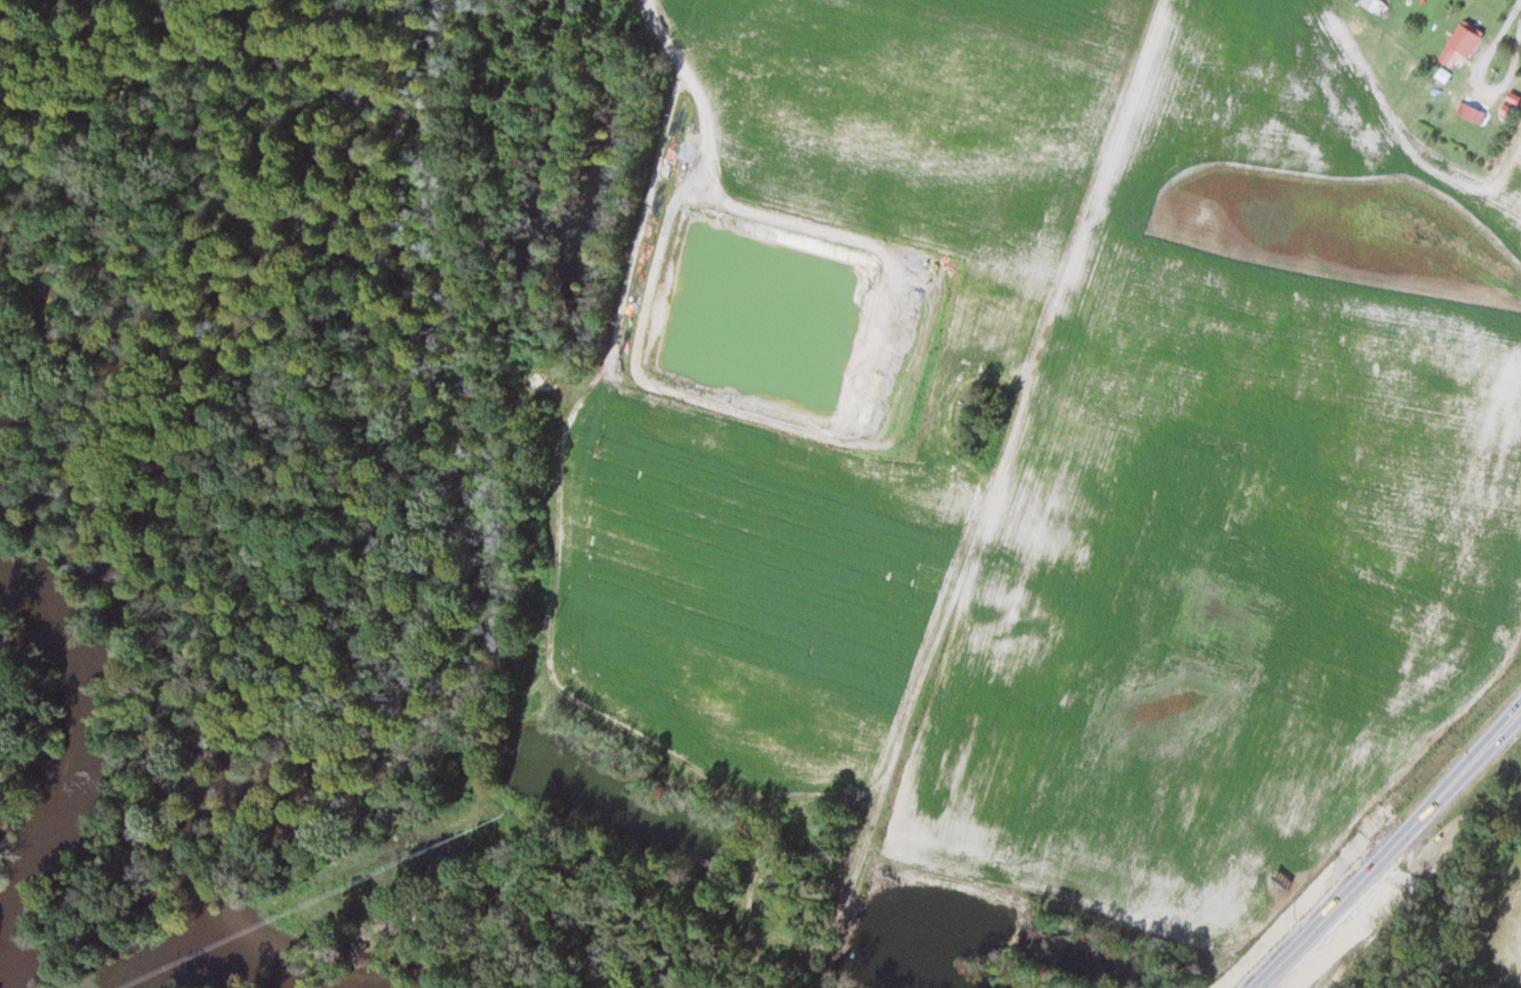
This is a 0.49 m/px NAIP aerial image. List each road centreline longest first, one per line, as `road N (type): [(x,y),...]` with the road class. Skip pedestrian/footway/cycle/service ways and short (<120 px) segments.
road 1 (primary): [(1250,987),(1520,708)]

